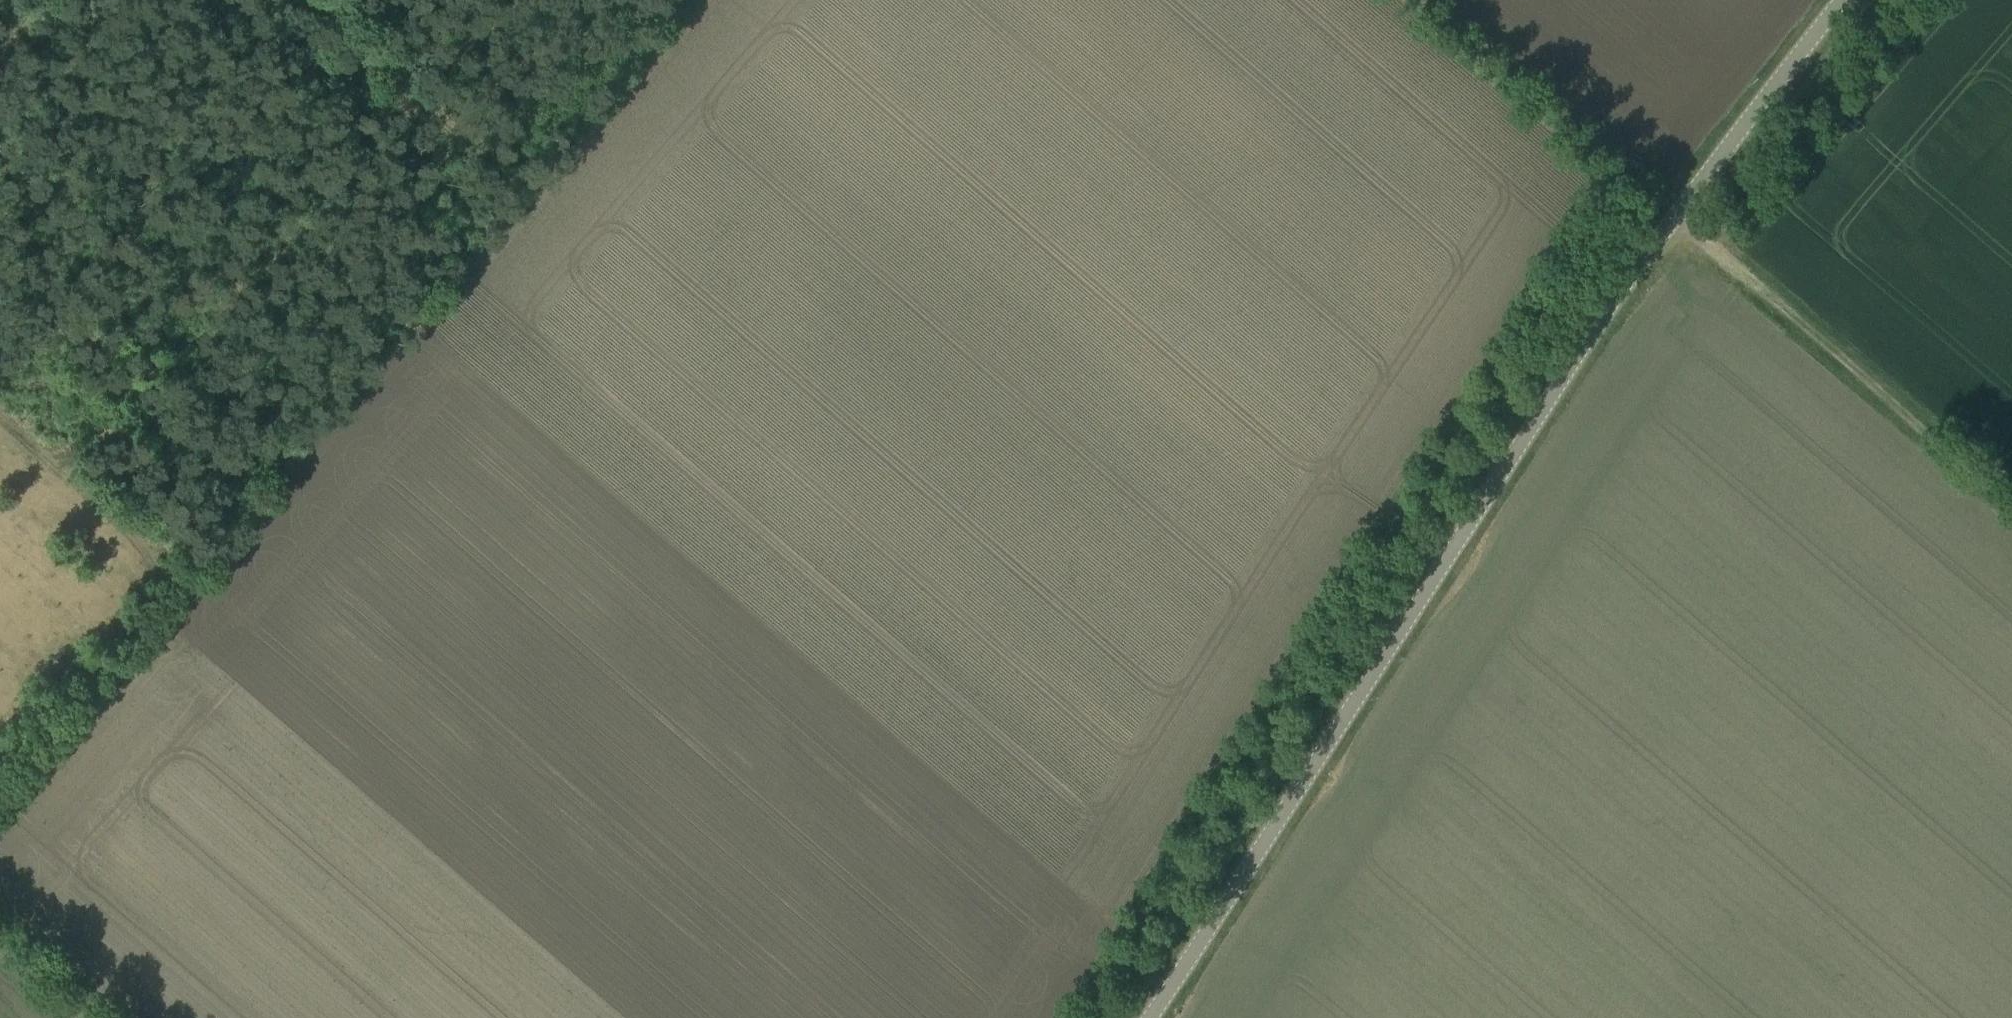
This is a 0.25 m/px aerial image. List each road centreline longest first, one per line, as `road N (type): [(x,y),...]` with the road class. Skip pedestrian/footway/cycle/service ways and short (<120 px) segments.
road 1 (unclassified): [(1140,1017),(1682,187),(1830,0)]
road 2 (track): [(0,409),(168,551)]

